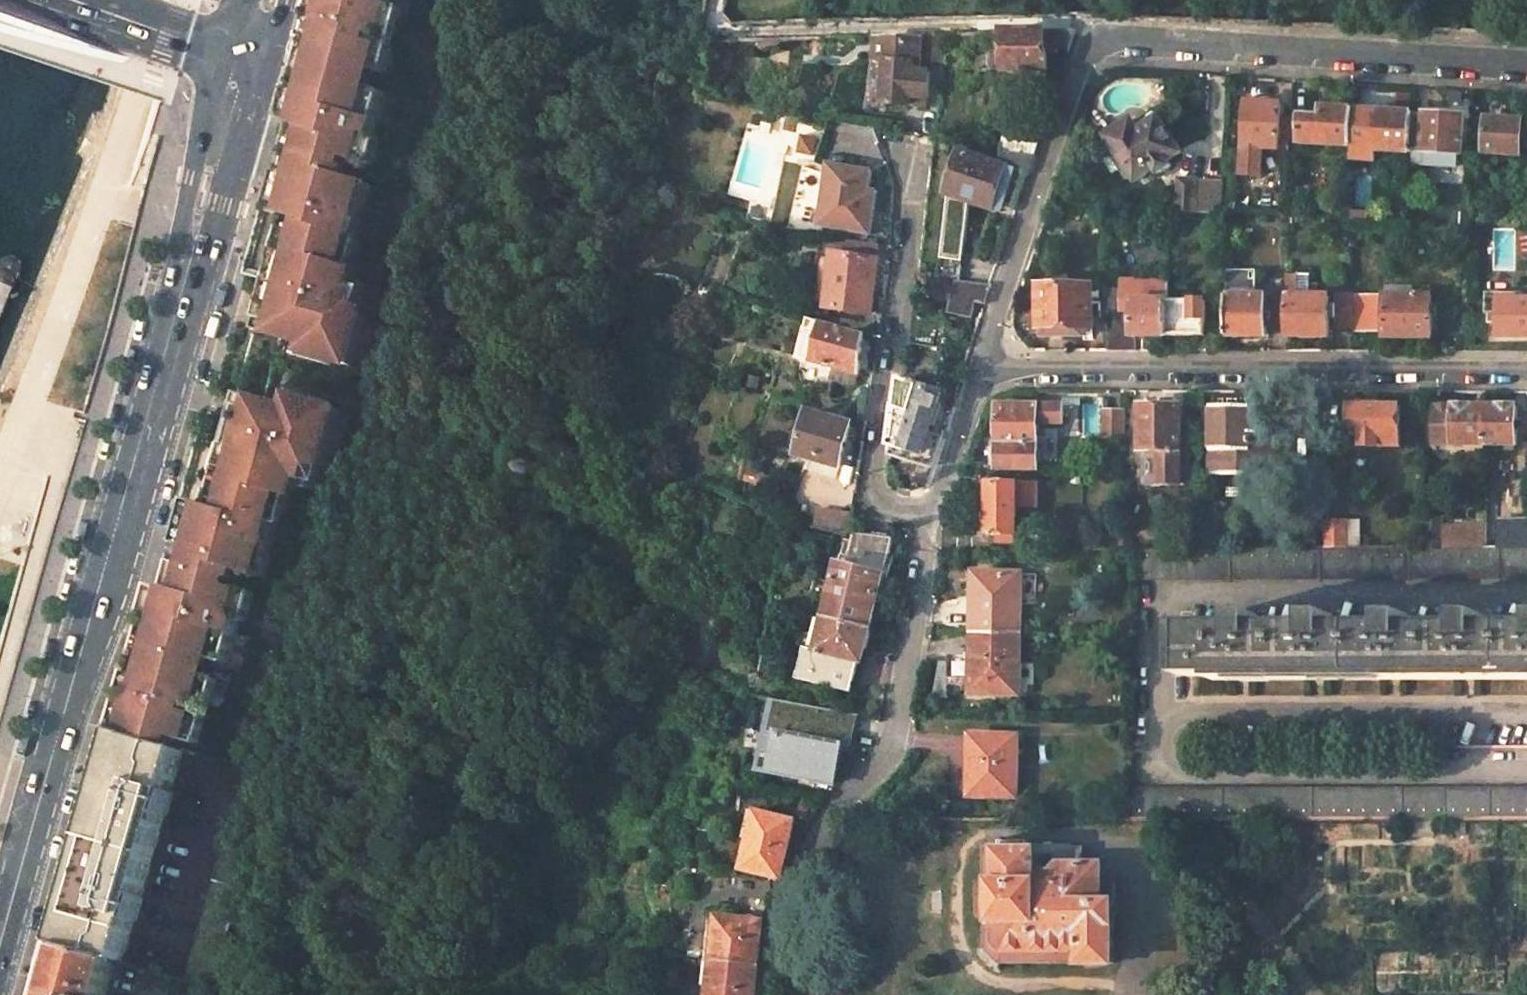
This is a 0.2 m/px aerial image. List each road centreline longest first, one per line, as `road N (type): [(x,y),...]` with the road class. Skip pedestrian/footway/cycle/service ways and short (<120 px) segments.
road 1 (primary): [(0,926),(254,63)]
road 2 (residential): [(1526,62),(1128,34),(1099,43),(1079,67),(985,367)]
road 3 (residential): [(985,367),(1526,371)]
road 4 (residential): [(929,520),(899,727),(834,809),(778,916),(768,994)]
road 5 (residential): [(929,520),(876,484),(918,149)]
road 6 (primary): [(75,0),(254,63)]
road 7 (residential): [(985,367),(929,520)]

